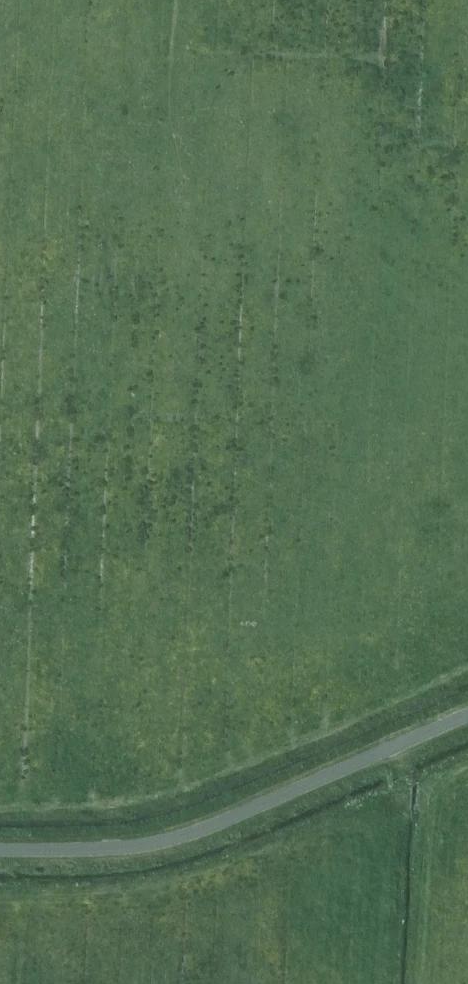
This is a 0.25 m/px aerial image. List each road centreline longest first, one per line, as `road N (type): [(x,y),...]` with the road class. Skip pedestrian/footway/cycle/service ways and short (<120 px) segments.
road 1 (unclassified): [(0,853),(148,851),(467,729)]

